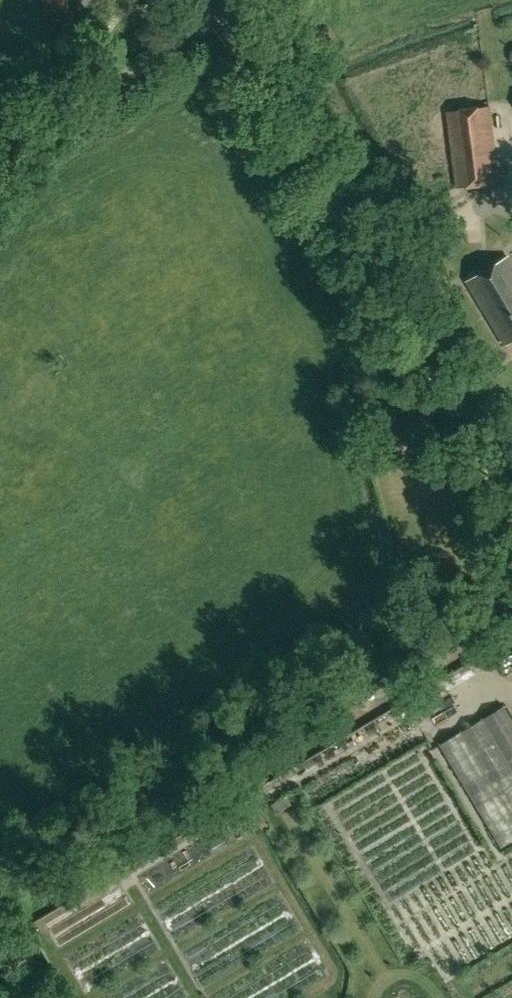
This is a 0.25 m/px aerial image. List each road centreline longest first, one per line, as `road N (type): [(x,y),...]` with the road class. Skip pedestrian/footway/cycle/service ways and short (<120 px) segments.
road 1 (unclassified): [(511,465),(243,13)]
road 2 (unclassified): [(0,160),(243,13)]

